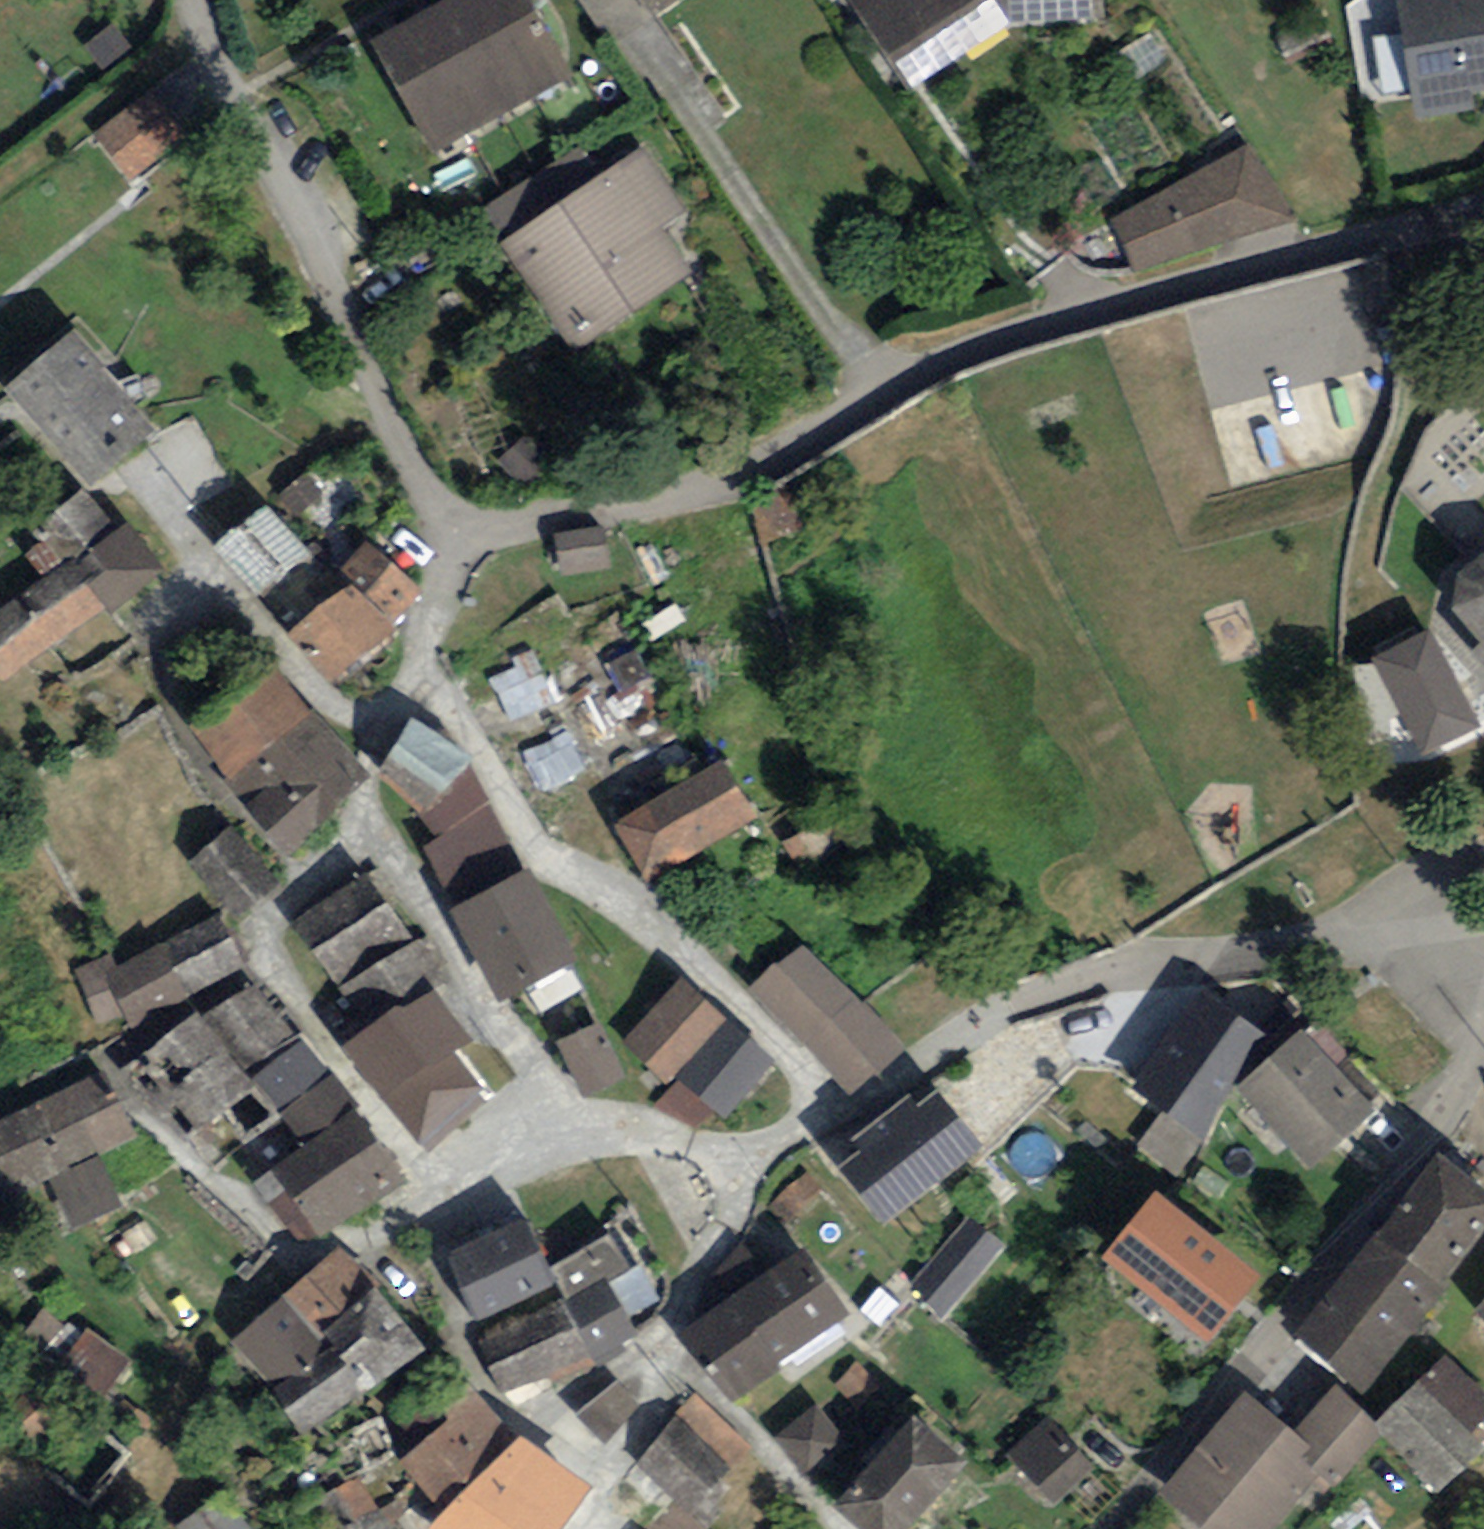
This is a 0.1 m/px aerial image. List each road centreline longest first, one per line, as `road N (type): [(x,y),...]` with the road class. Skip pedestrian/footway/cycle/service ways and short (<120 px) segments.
road 1 (residential): [(177,0),(194,75),(448,587),(1040,316),(1483,197)]
road 2 (residential): [(1106,1528),(1341,1239),(1483,1022)]
road 3 (residential): [(847,1107),(1041,991),(1108,969),(1268,947),(1363,921)]
road 4 (residential): [(1363,921),(1415,885),(1483,855)]
road 5 (residential): [(1363,921),(1483,947)]

